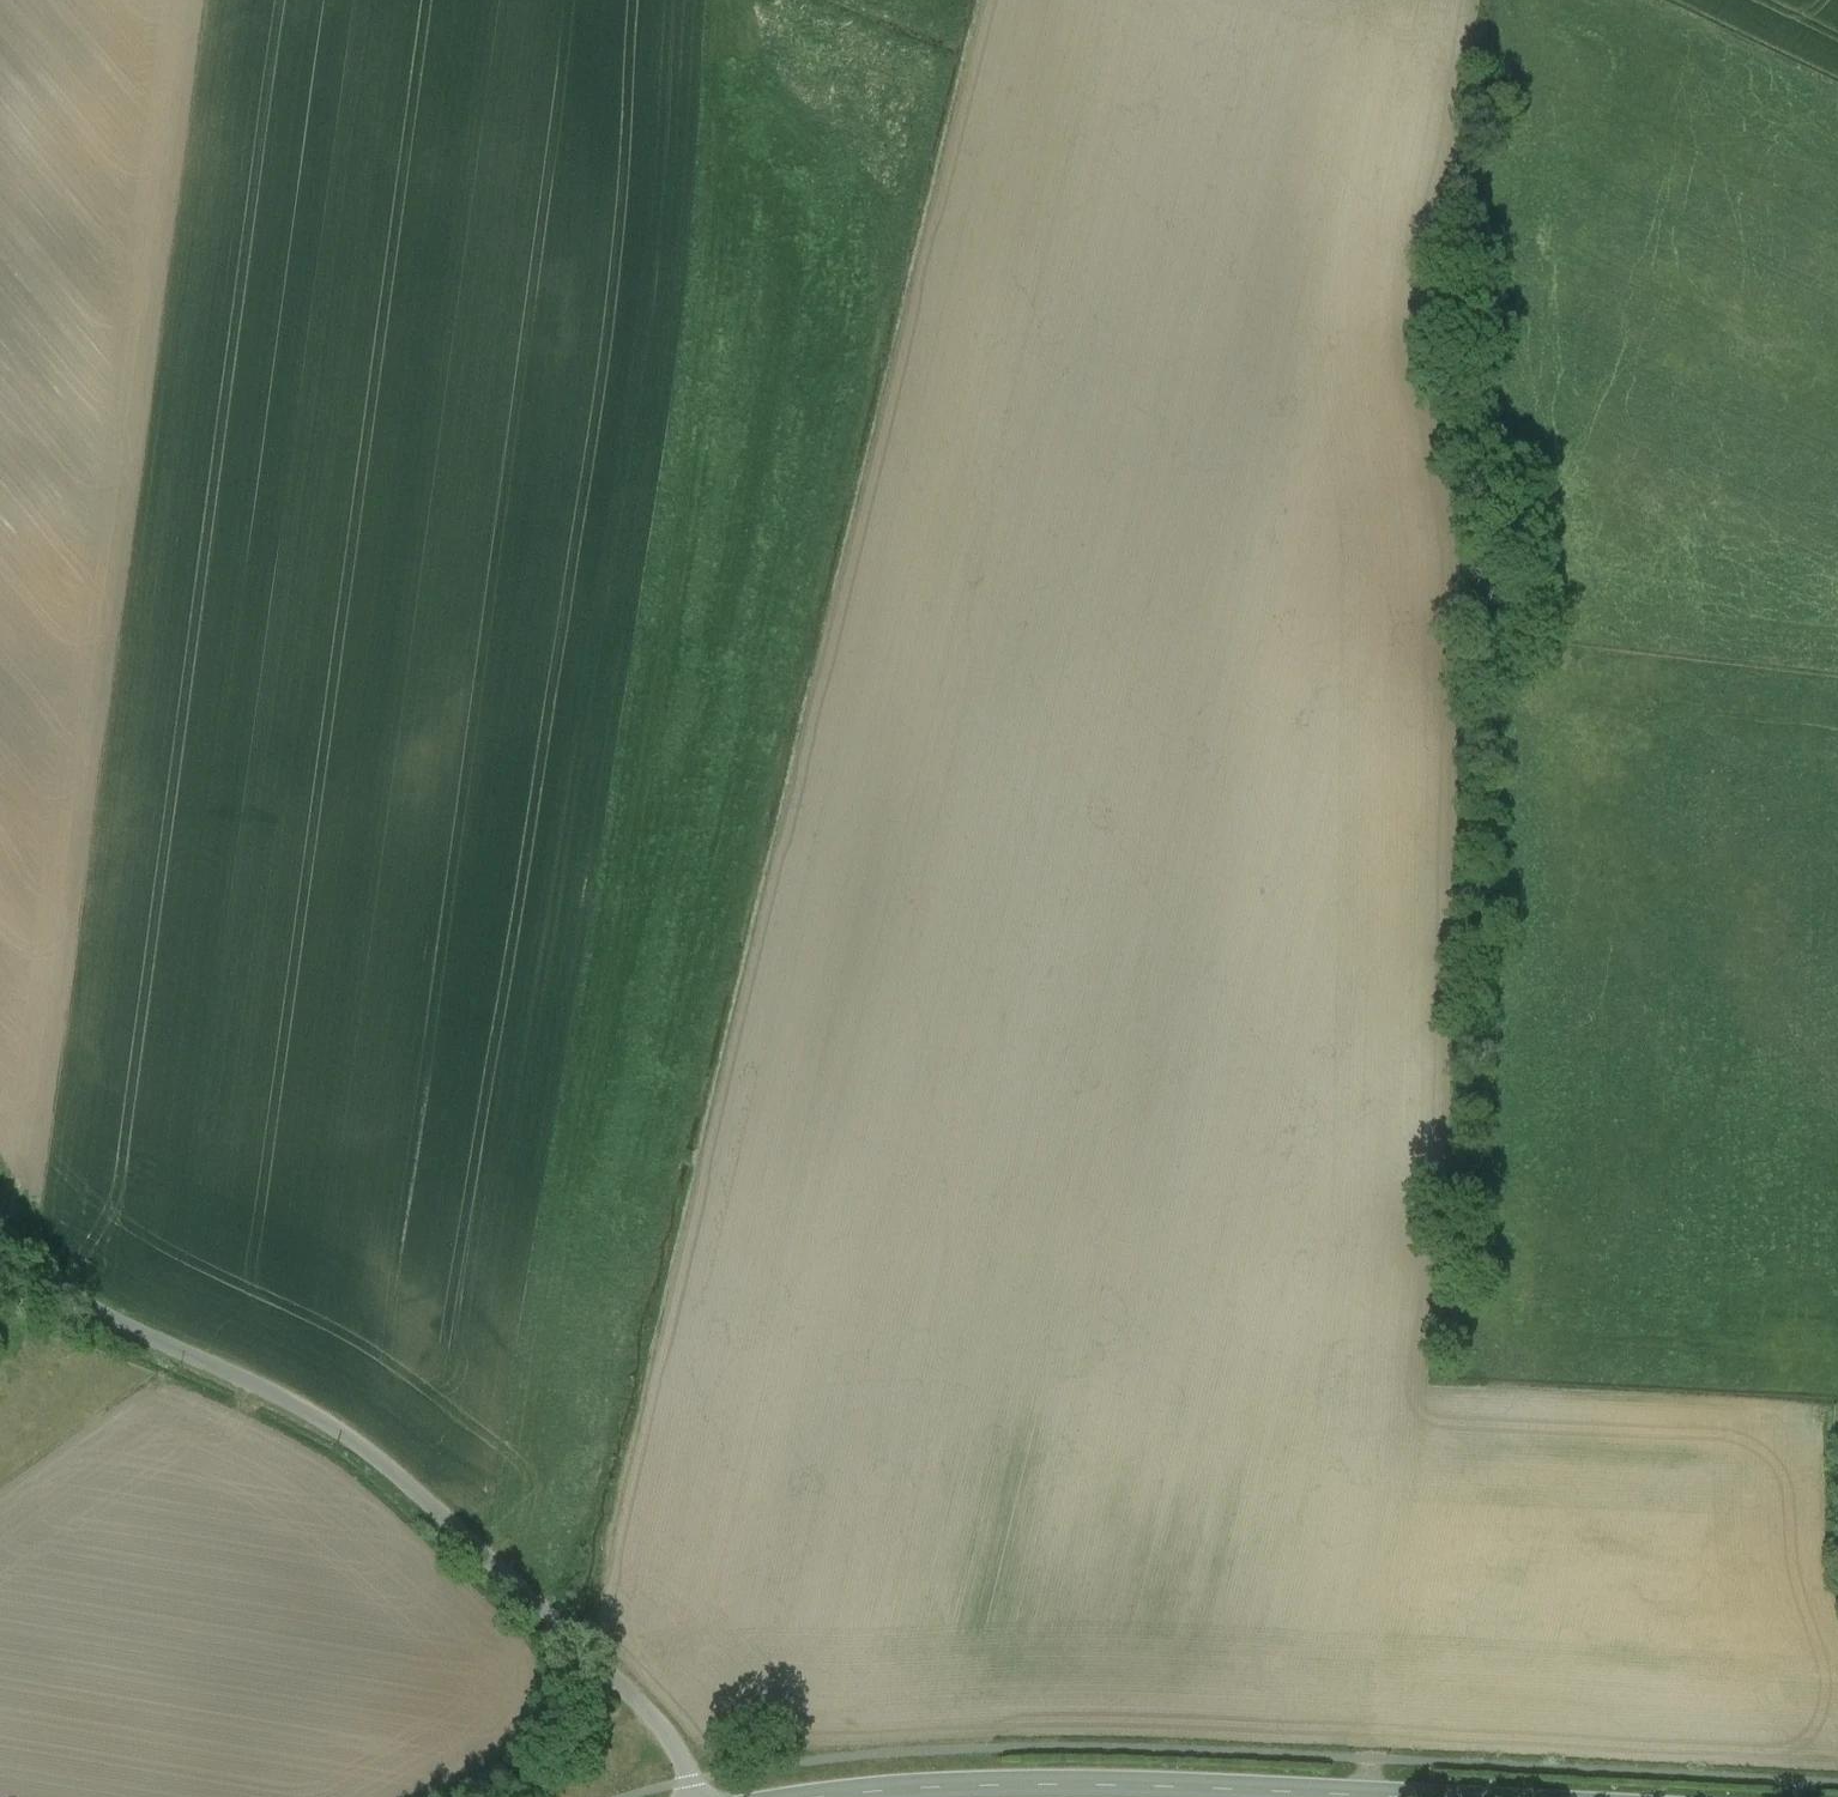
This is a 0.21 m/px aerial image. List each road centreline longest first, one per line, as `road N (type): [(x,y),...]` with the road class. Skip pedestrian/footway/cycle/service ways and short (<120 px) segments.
road 1 (residential): [(0,1209),(83,1297),(346,1431),(613,1678),(679,1755),(690,1796)]
road 2 (tertiary): [(1427,1796),(989,1782),(809,1796)]

